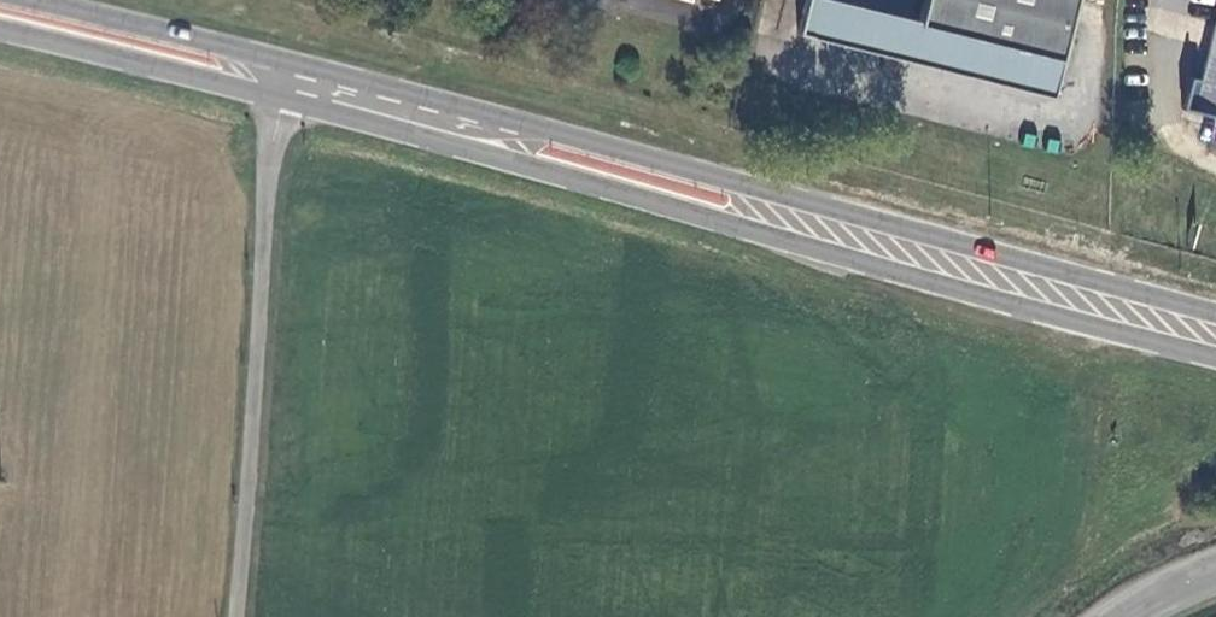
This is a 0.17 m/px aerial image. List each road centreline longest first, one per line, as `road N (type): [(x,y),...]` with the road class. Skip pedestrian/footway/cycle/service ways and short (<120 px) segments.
road 1 (secondary): [(282,92),(1215,351)]
road 2 (secondary): [(1215,308),(291,59)]
road 3 (unclassified): [(282,92),(237,616)]
road 4 (secondary): [(0,24),(282,92)]
road 5 (secondary): [(291,59),(58,0)]

